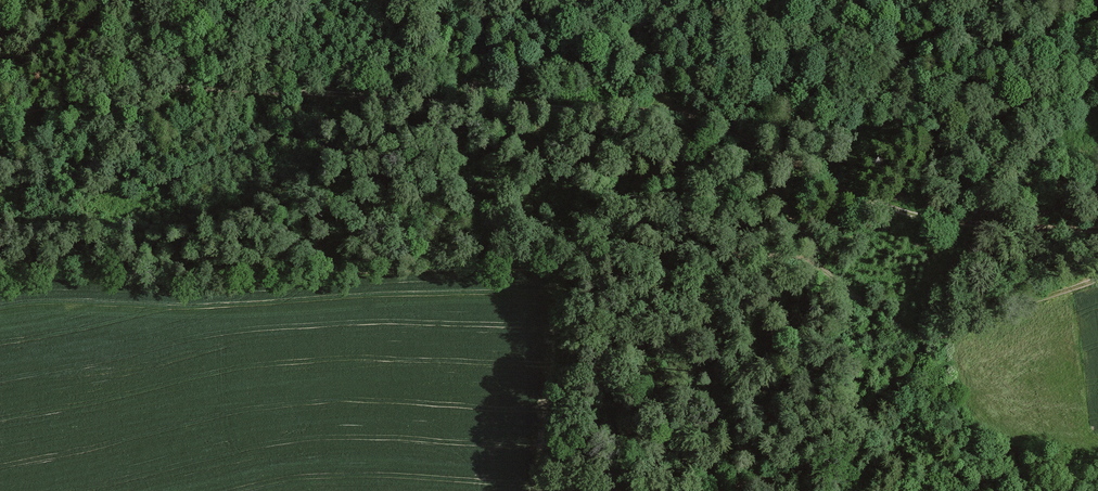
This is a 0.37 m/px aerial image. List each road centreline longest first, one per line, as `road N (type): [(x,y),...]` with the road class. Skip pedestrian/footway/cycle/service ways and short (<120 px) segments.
road 1 (track): [(0,282),(542,269),(595,249),(670,245),(801,256),(926,336),(1097,281)]
road 2 (track): [(0,115),(179,87),(665,112),(730,128),(861,197),(920,216),(1097,229)]
road 3 (track): [(926,336),(907,379),(830,454),(727,486),(645,490)]
road 4 (track): [(730,128),(789,213),(801,256)]

